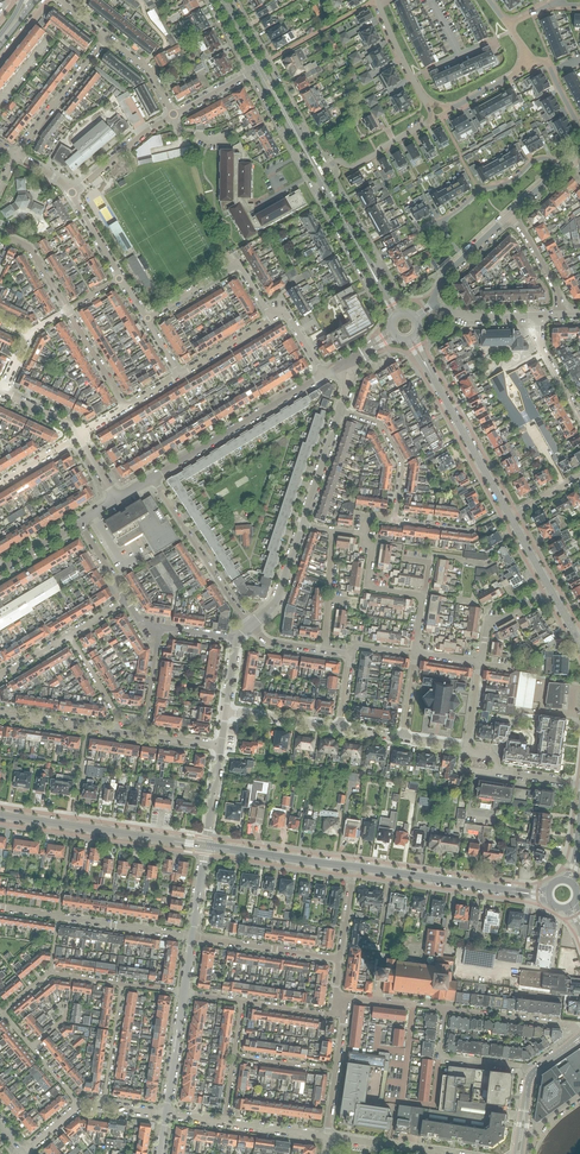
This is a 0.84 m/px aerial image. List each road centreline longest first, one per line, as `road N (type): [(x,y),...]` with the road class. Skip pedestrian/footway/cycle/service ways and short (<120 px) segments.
road 1 (residential): [(250,73),(365,280)]
road 2 (tertiary): [(152,478),(324,375)]
road 3 (unclassified): [(251,625),(152,478)]
road 4 (secondary): [(512,891),(353,866)]
road 5 (residential): [(15,154),(107,37)]
road 6 (residential): [(339,958),(192,936)]
road 7 (secondary): [(353,866),(206,846)]
road 8 (secondary): [(508,513),(437,384)]
road 9 (residential): [(340,410),(382,423),(403,464),(396,519)]
road 10 (residential): [(562,168),(534,161),(510,181),(477,193),(445,224)]
road 11 (unclassified): [(579,1034),(572,1025),(446,1010)]
road 12 (secondary): [(206,846),(72,826)]
road 13 (residential): [(192,936),(59,916)]
road 14 (residential): [(71,195),(174,115)]
road 15 (residential): [(579,785),(497,771),(493,758),(467,747)]
road 16 (tertiary): [(166,1114),(184,992)]
road 17 (residential): [(104,1104),(121,984)]
road 18 (tertiary): [(303,524),(340,410)]
road 19 (residential): [(326,167),(356,164),(433,119)]

